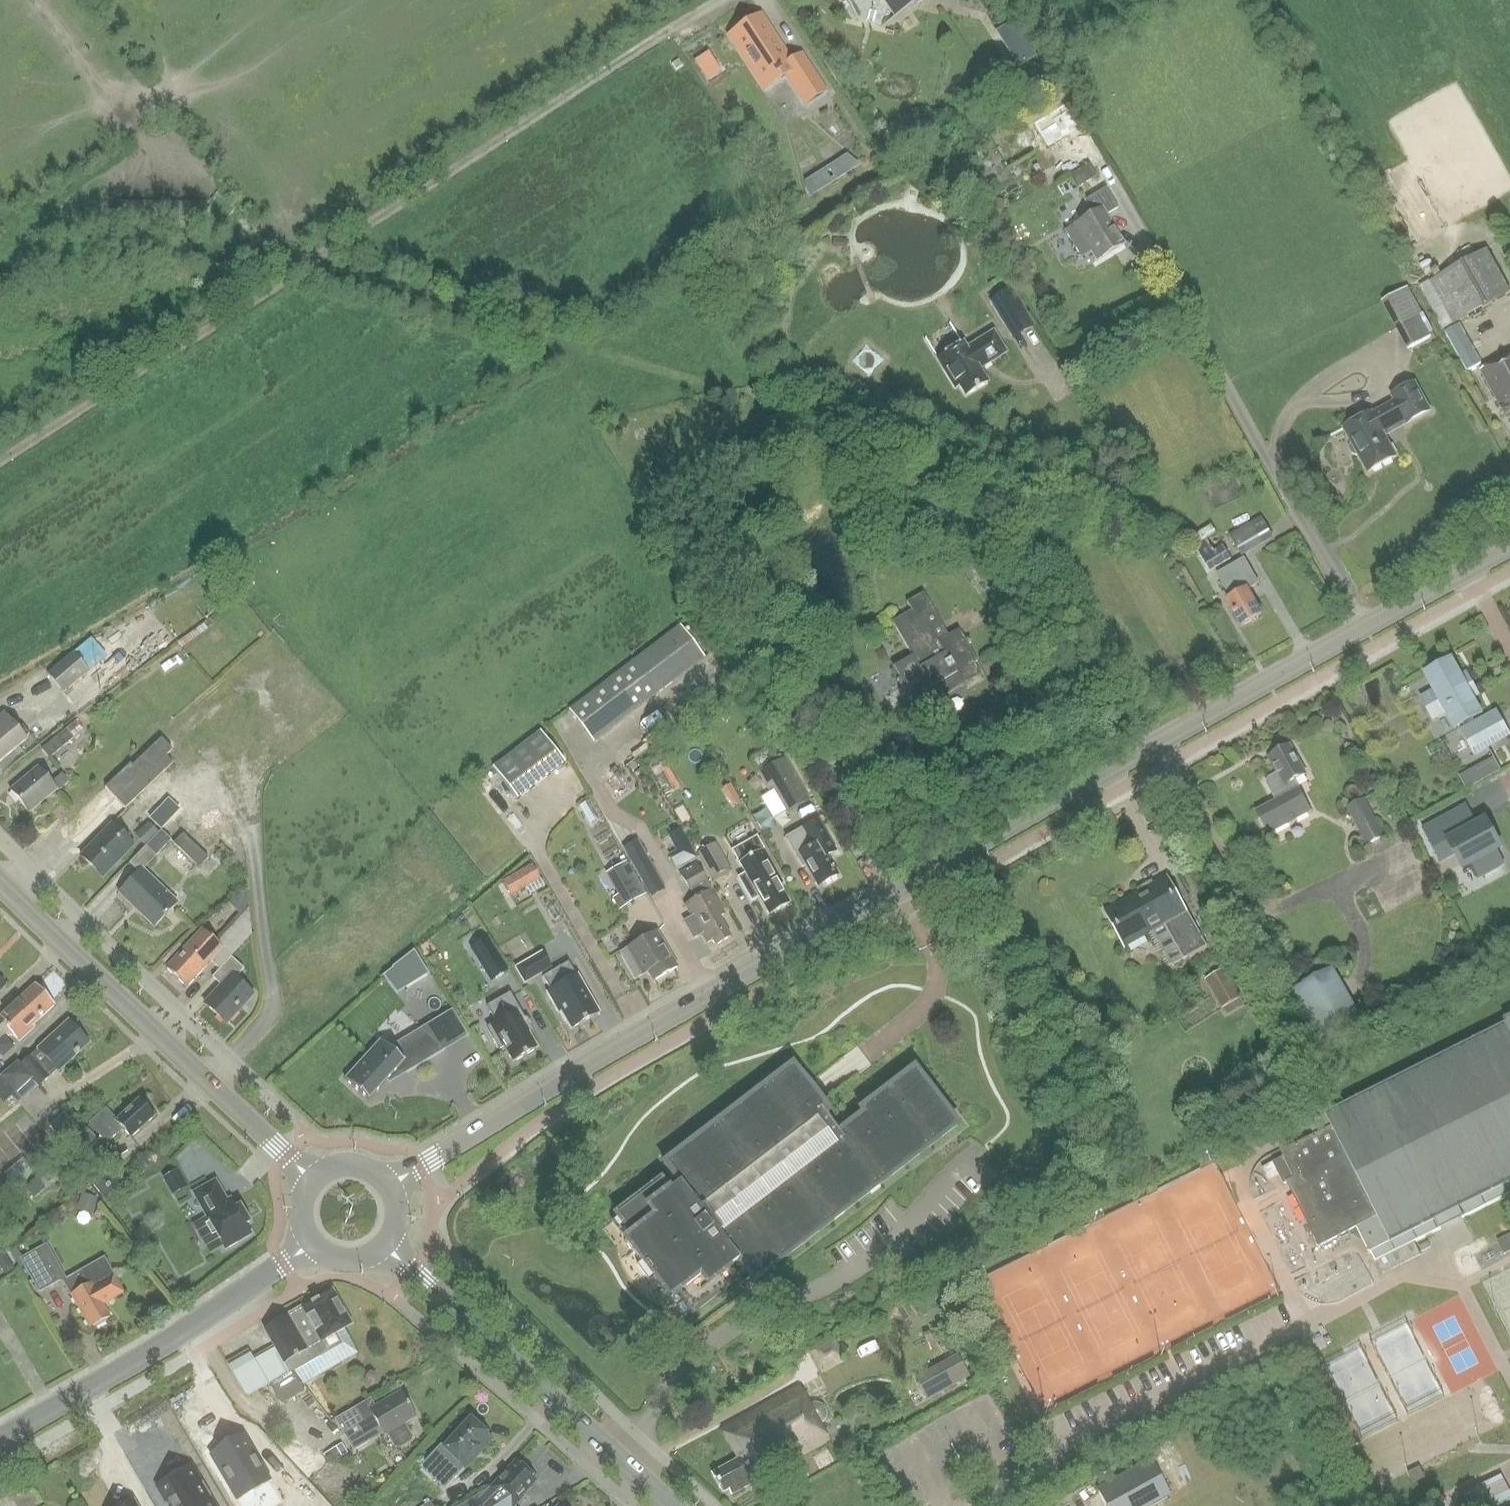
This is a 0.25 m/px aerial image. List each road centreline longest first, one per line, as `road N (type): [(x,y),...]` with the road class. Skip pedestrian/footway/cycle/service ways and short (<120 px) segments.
road 1 (secondary): [(389,1184),(1467,569)]
road 2 (residential): [(275,1008),(396,913),(406,881),(388,814),(405,773),(533,669),(560,633),(556,583),(522,453),(526,430),(560,369),(560,336),(438,142)]
road 3 (track): [(0,459),(723,0)]
road 4 (secondary): [(311,1181),(0,877)]
road 5 (secondary): [(669,1505),(384,1245)]
road 6 (secondary): [(0,1441),(158,1350),(284,1264),(309,1237)]
road 7 (residential): [(438,142),(566,27),(610,0)]
road 8 (residential): [(438,142),(365,0)]

